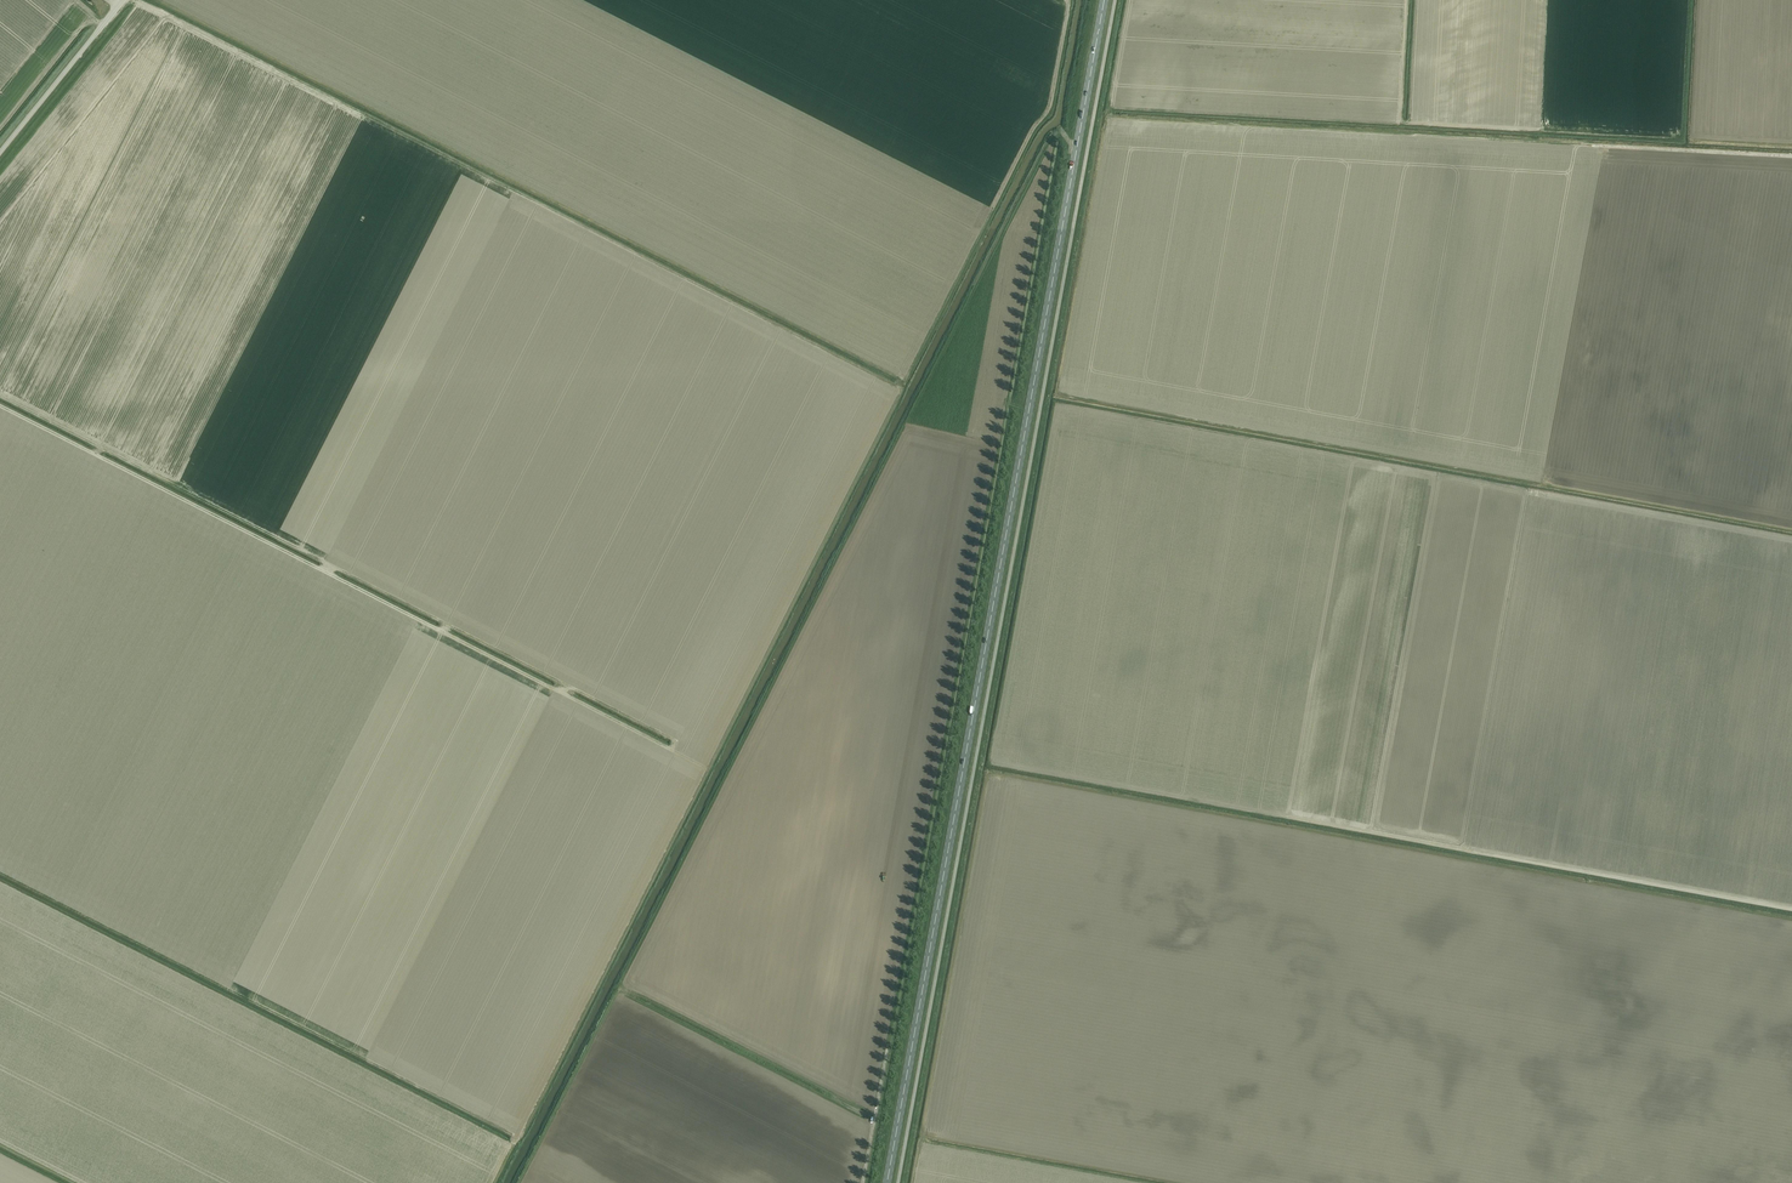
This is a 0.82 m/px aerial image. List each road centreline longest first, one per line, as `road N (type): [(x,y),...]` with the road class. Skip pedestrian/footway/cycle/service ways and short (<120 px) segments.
road 1 (primary): [(887,1182),(1104,0)]
road 2 (unclassified): [(0,152),(122,0)]

